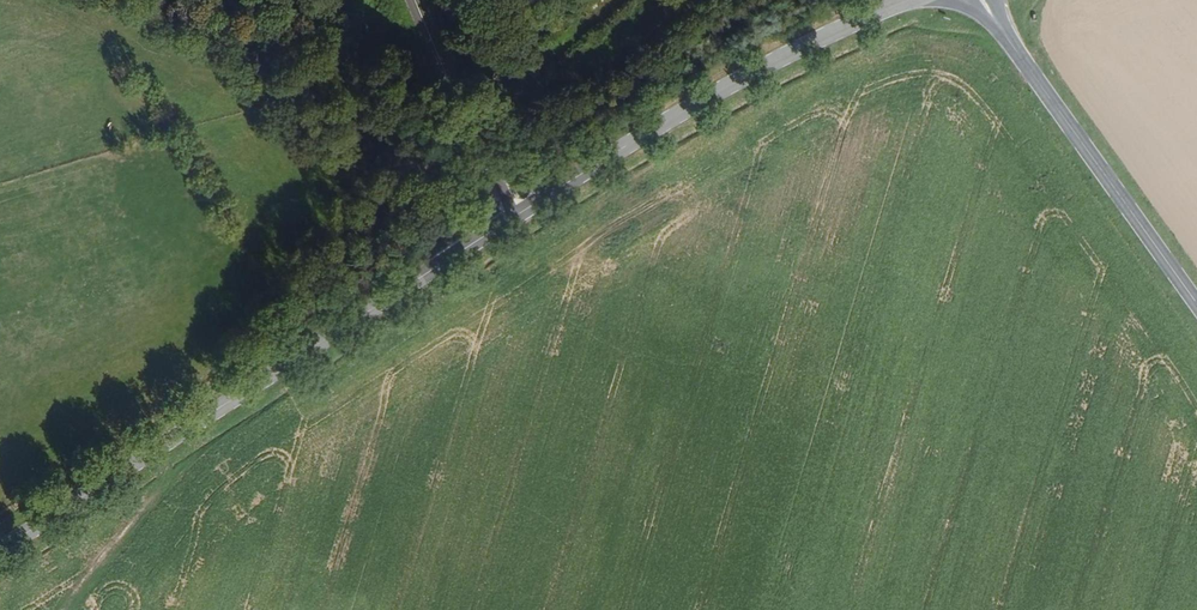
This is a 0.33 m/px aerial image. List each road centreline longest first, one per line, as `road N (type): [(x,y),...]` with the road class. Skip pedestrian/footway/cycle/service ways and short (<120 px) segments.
road 1 (primary): [(0,547),(510,219)]
road 2 (primary): [(510,219),(663,123),(908,0)]
road 3 (secondary): [(986,0),(1196,303)]
road 4 (secondary): [(510,219),(412,0)]

